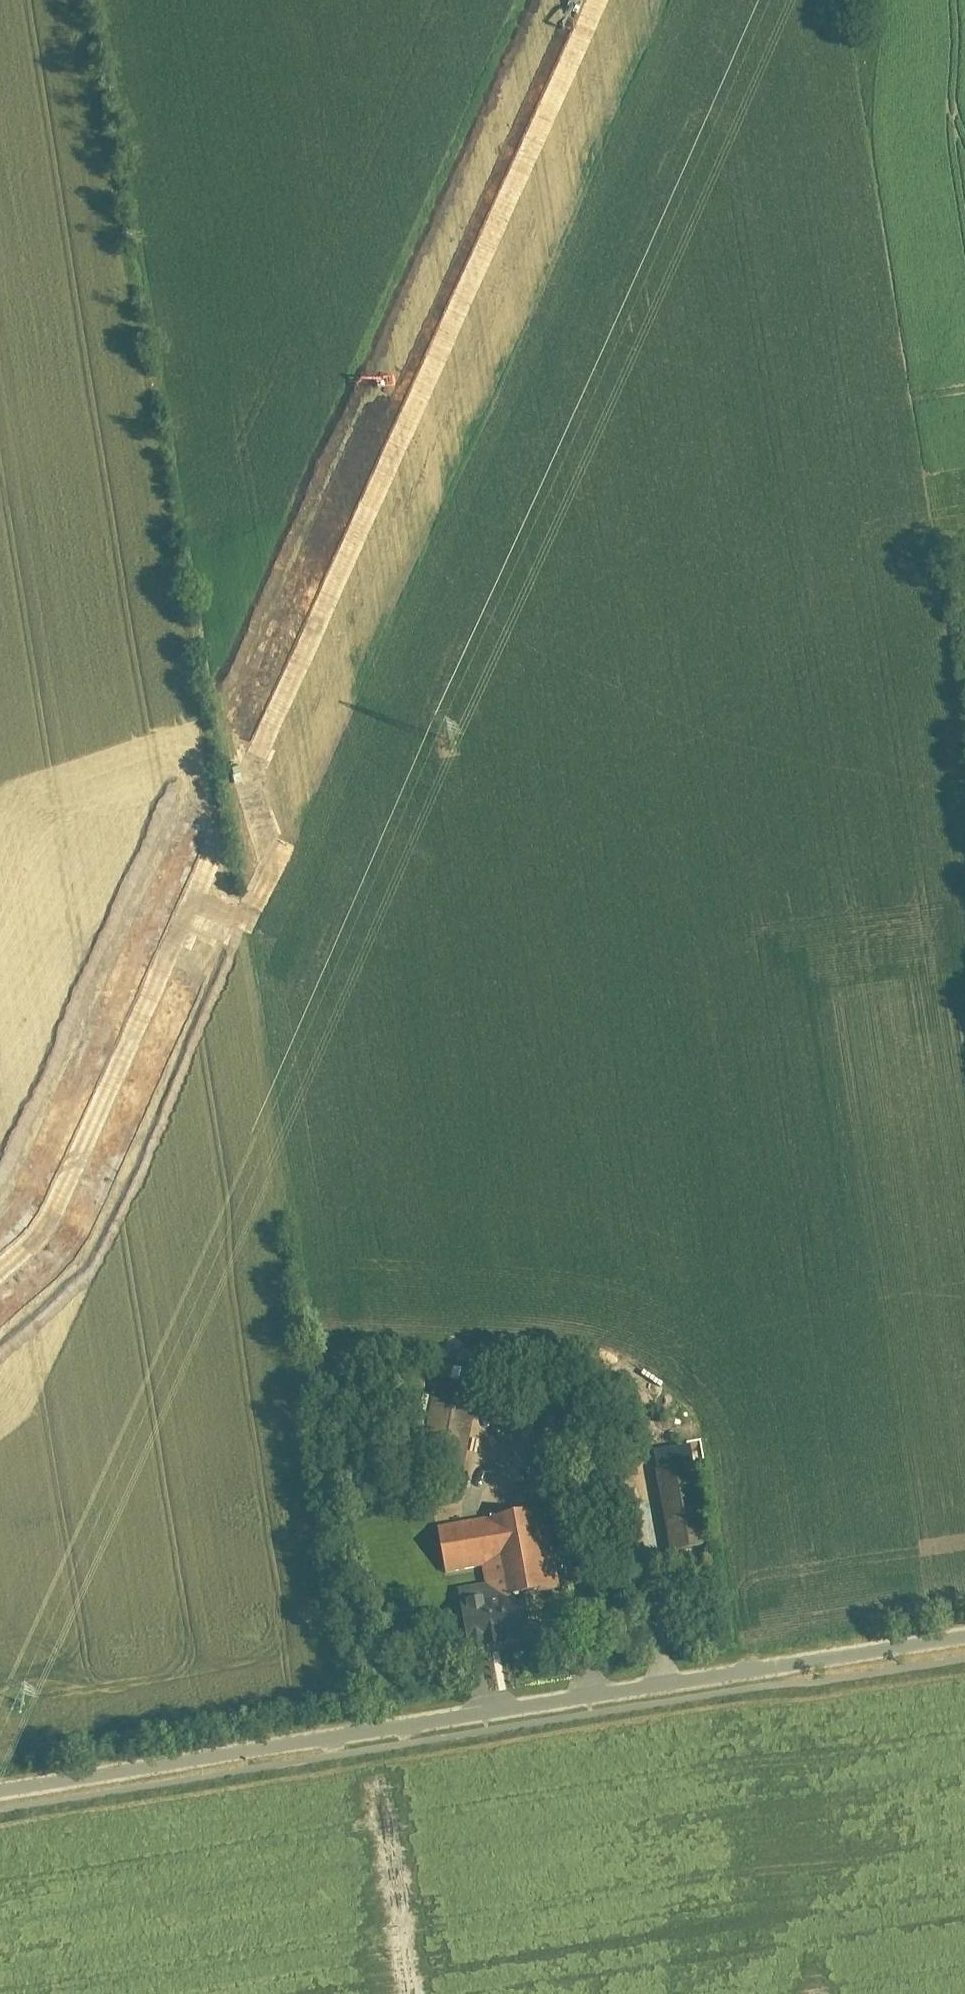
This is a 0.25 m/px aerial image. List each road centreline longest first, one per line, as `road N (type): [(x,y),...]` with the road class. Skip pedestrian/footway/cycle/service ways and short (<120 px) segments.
road 1 (unclassified): [(0,1797),(964,1642)]

